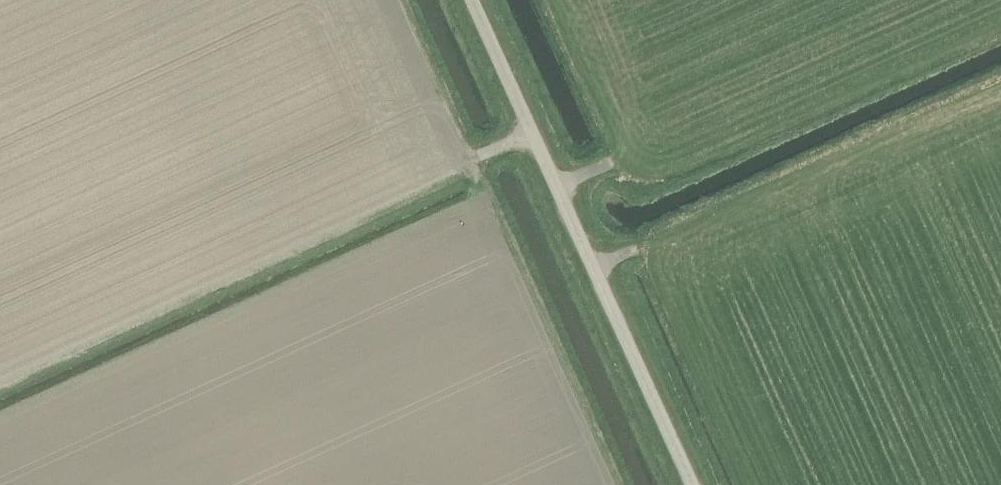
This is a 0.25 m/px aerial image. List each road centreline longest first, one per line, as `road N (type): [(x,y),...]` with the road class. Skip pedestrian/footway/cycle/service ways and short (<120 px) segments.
road 1 (unclassified): [(687,484),(467,0)]

